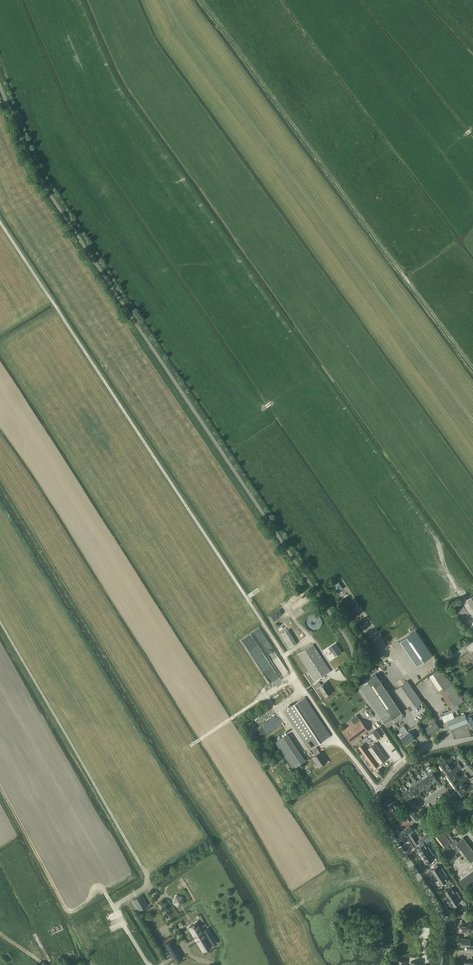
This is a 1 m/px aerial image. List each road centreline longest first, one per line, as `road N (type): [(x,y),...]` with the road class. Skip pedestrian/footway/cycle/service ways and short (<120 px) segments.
road 1 (track): [(307,757),(266,696),(294,676),(277,645),(0,222)]
road 2 (track): [(472,371),(202,0)]
road 3 (track): [(148,888),(0,622)]
road 4 (unclassified): [(439,964),(440,911),(377,807),(379,792),(407,759)]

